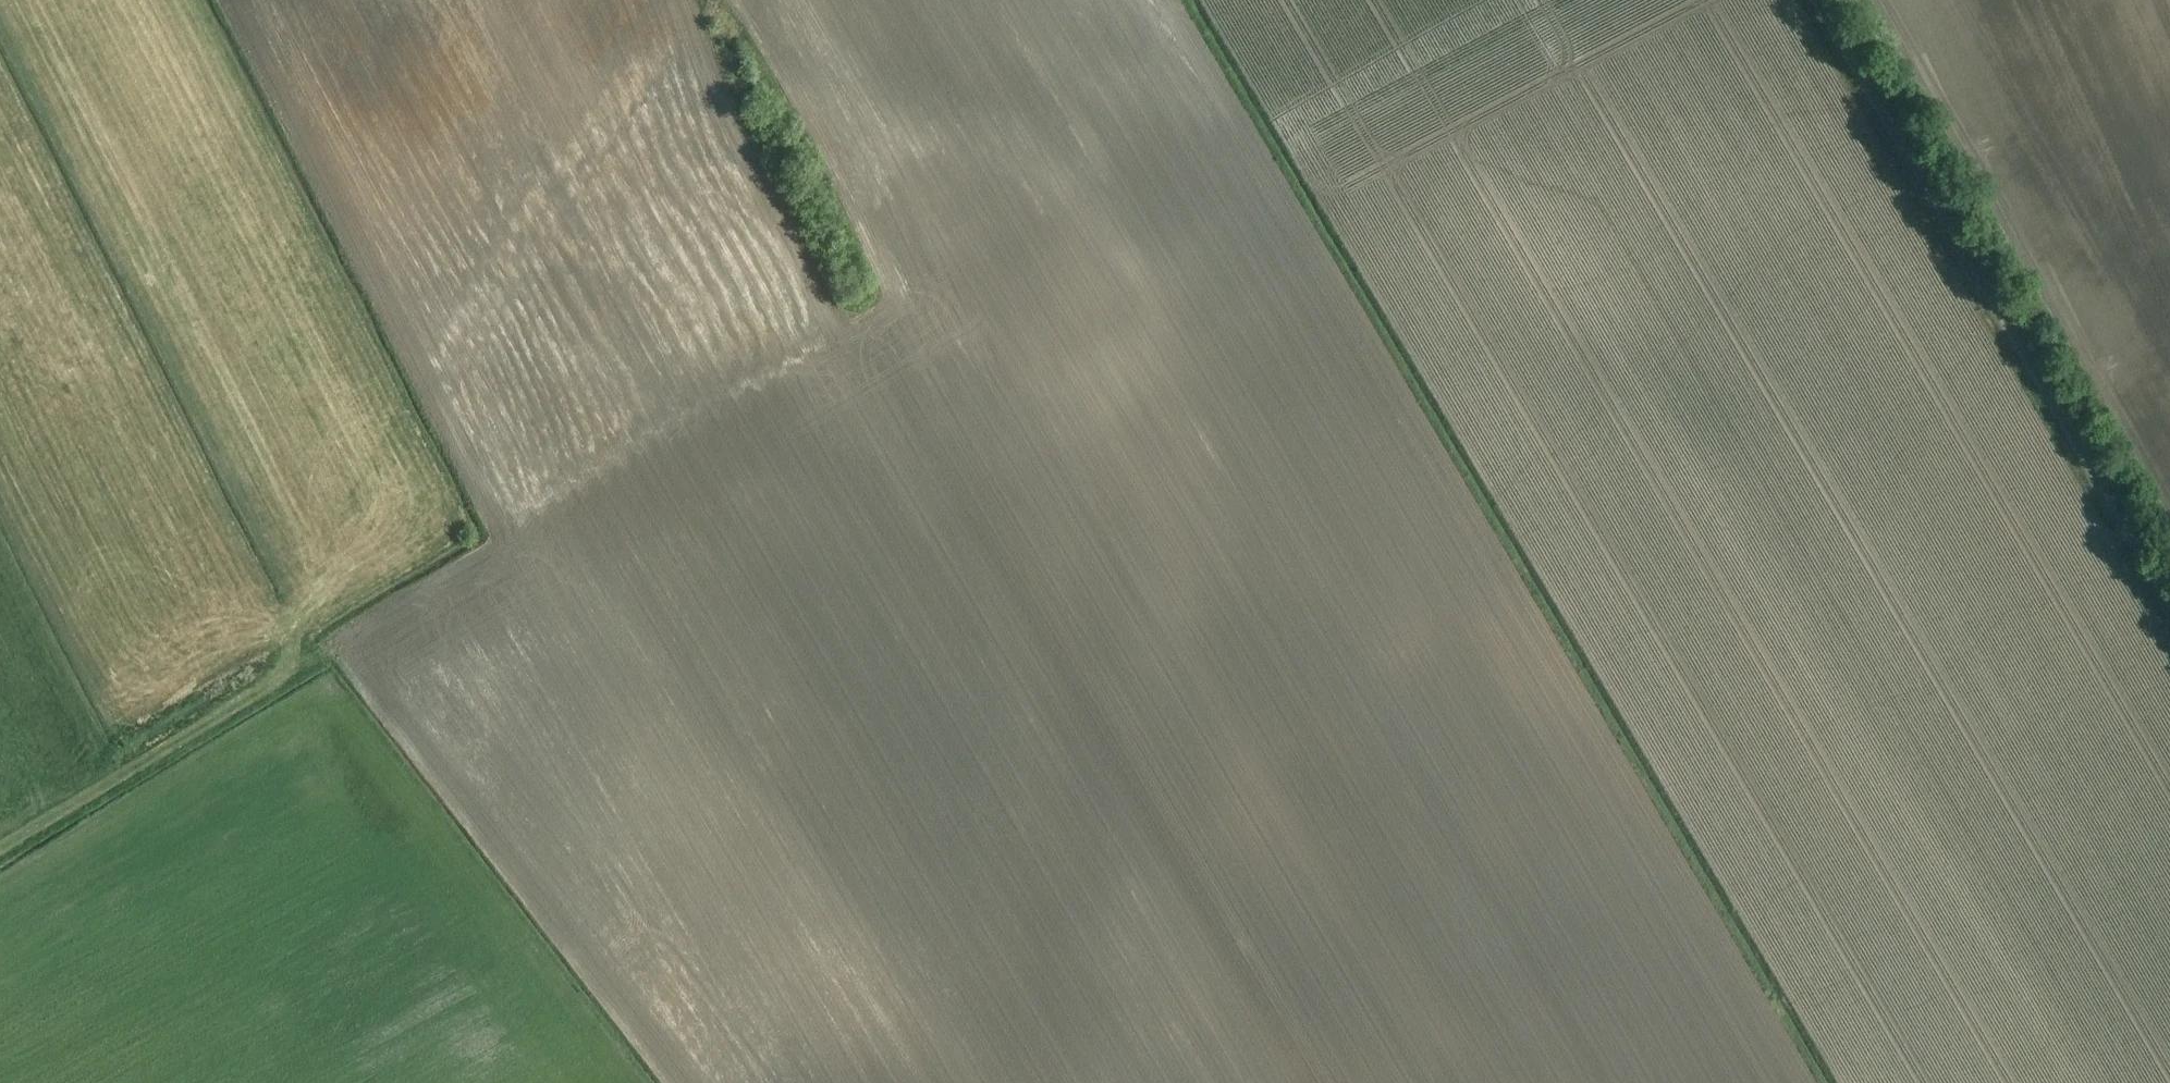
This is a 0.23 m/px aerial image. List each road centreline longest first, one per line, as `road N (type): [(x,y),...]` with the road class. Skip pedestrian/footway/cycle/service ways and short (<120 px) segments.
road 1 (track): [(290,672),(0,850)]

